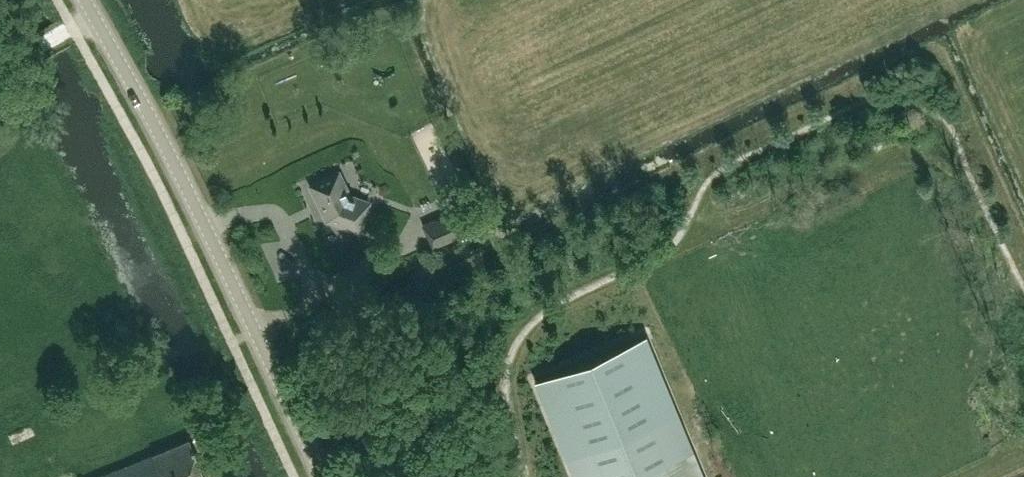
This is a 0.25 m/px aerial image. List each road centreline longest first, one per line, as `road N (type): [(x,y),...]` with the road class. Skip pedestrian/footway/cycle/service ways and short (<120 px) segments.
road 1 (tertiary): [(325,476),(160,131),(86,0)]

